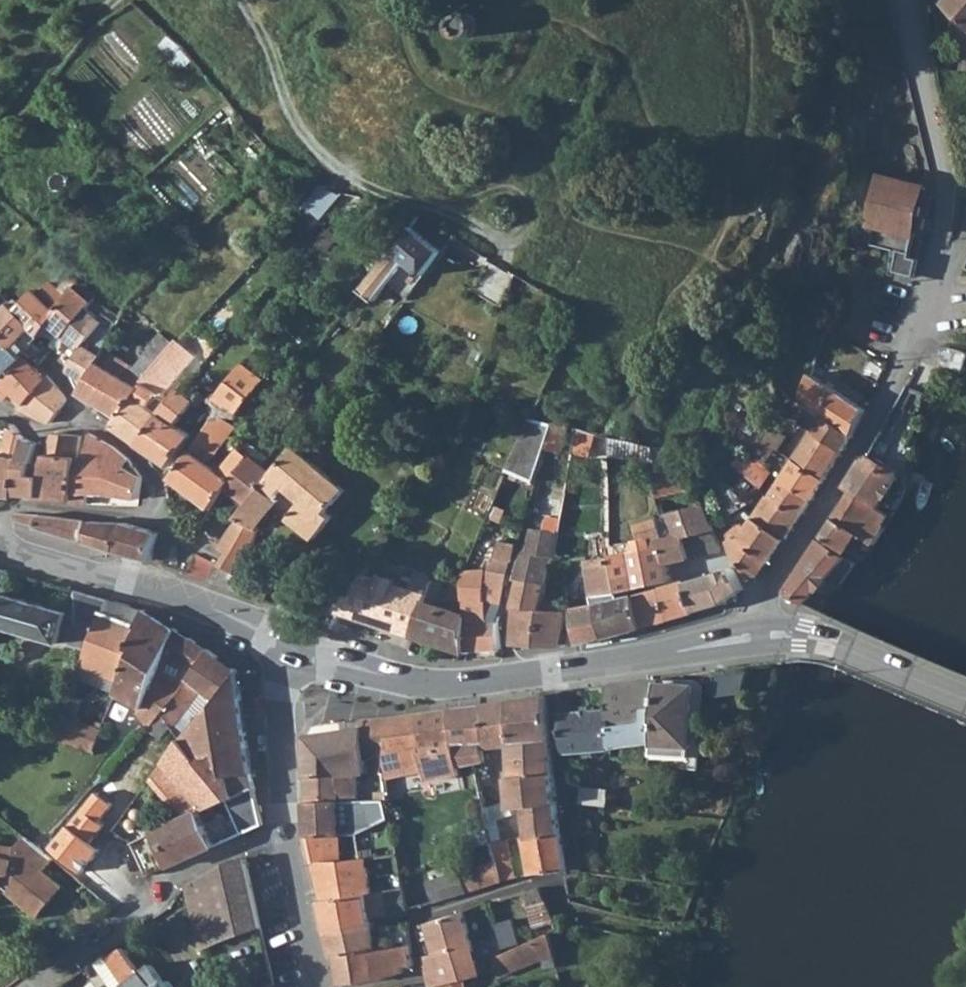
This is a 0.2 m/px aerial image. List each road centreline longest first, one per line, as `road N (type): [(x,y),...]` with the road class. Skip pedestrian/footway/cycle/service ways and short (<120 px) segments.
road 1 (secondary): [(293,651),(449,686),(768,634)]
road 2 (residential): [(939,293),(909,363),(767,594),(768,634)]
road 3 (track): [(225,0),(247,20),(278,92),(330,168),(395,205),(473,210)]
road 4 (secondary): [(0,545),(149,586),(293,651)]
road 5 (unclassified): [(899,0),(947,183),(939,293)]
road 6 (residential): [(288,837),(174,877),(36,986)]
road 7 (secondary): [(768,634),(844,643),(965,693)]
road 8 (tertiary): [(288,837),(281,693),(293,651)]
road 9 (tertiary): [(321,986),(288,837)]

